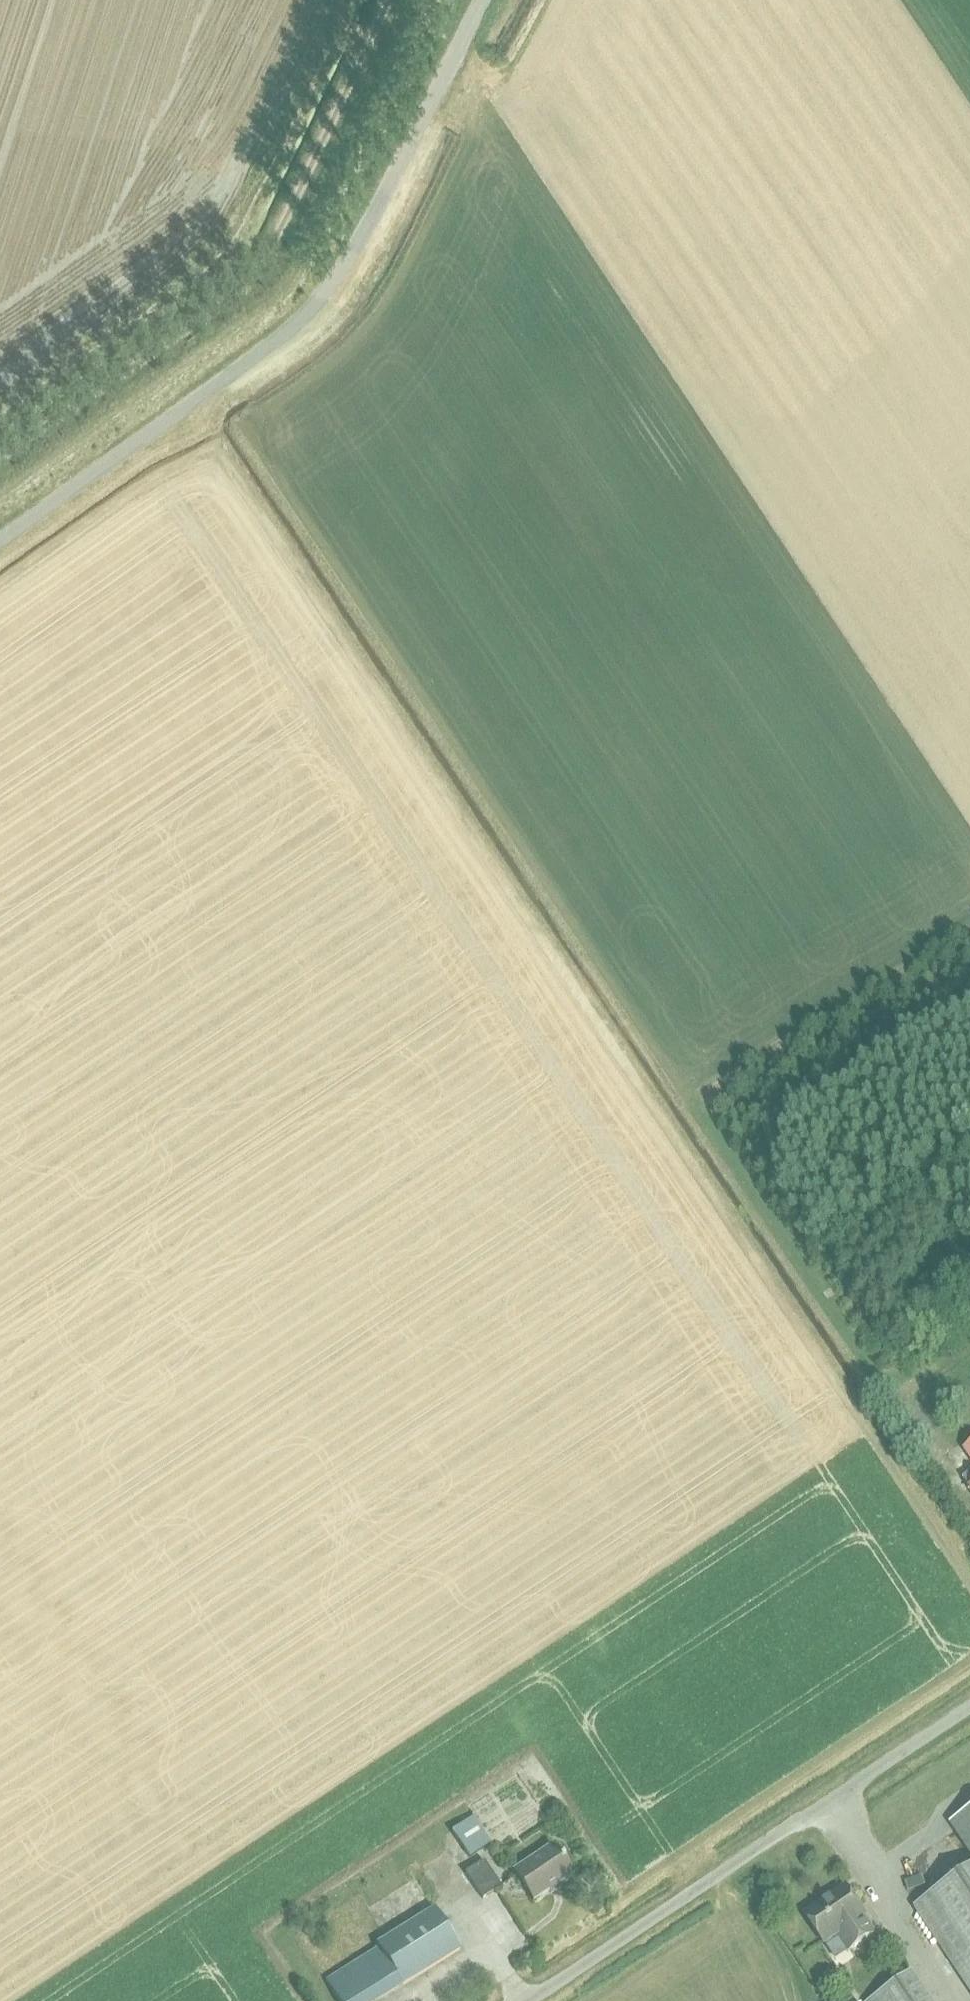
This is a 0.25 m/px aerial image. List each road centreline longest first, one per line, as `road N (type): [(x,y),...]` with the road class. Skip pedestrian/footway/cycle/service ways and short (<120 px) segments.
road 1 (unclassified): [(479,0),(322,300),(0,535)]
road 2 (unclassified): [(494,2000),(969,1683)]

